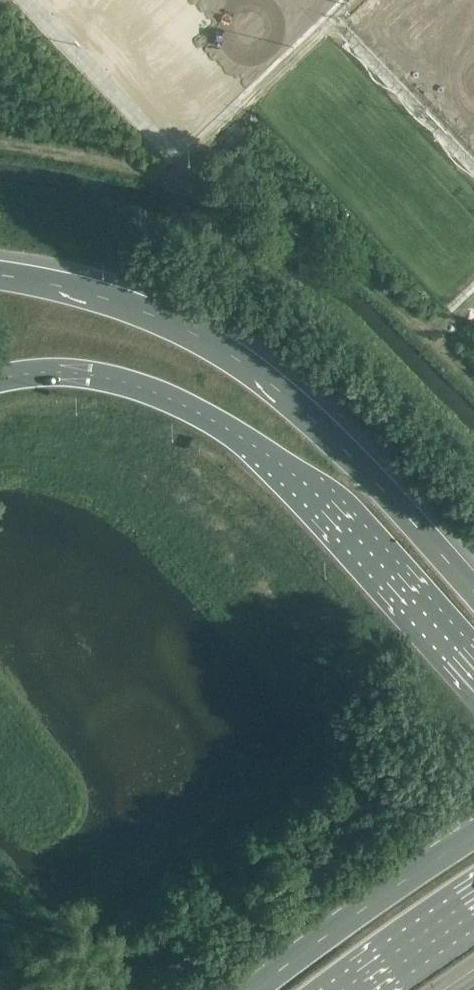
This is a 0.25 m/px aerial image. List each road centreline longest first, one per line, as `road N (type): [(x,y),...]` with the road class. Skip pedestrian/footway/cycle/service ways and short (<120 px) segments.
road 1 (motorway): [(473,593),(305,414),(254,372),(144,312),(0,277)]
road 2 (motorway): [(0,380),(80,374),(200,414),(295,478),(473,671)]
road 3 (primary): [(473,837),(254,989)]
road 4 (primary): [(362,989),(473,913)]

